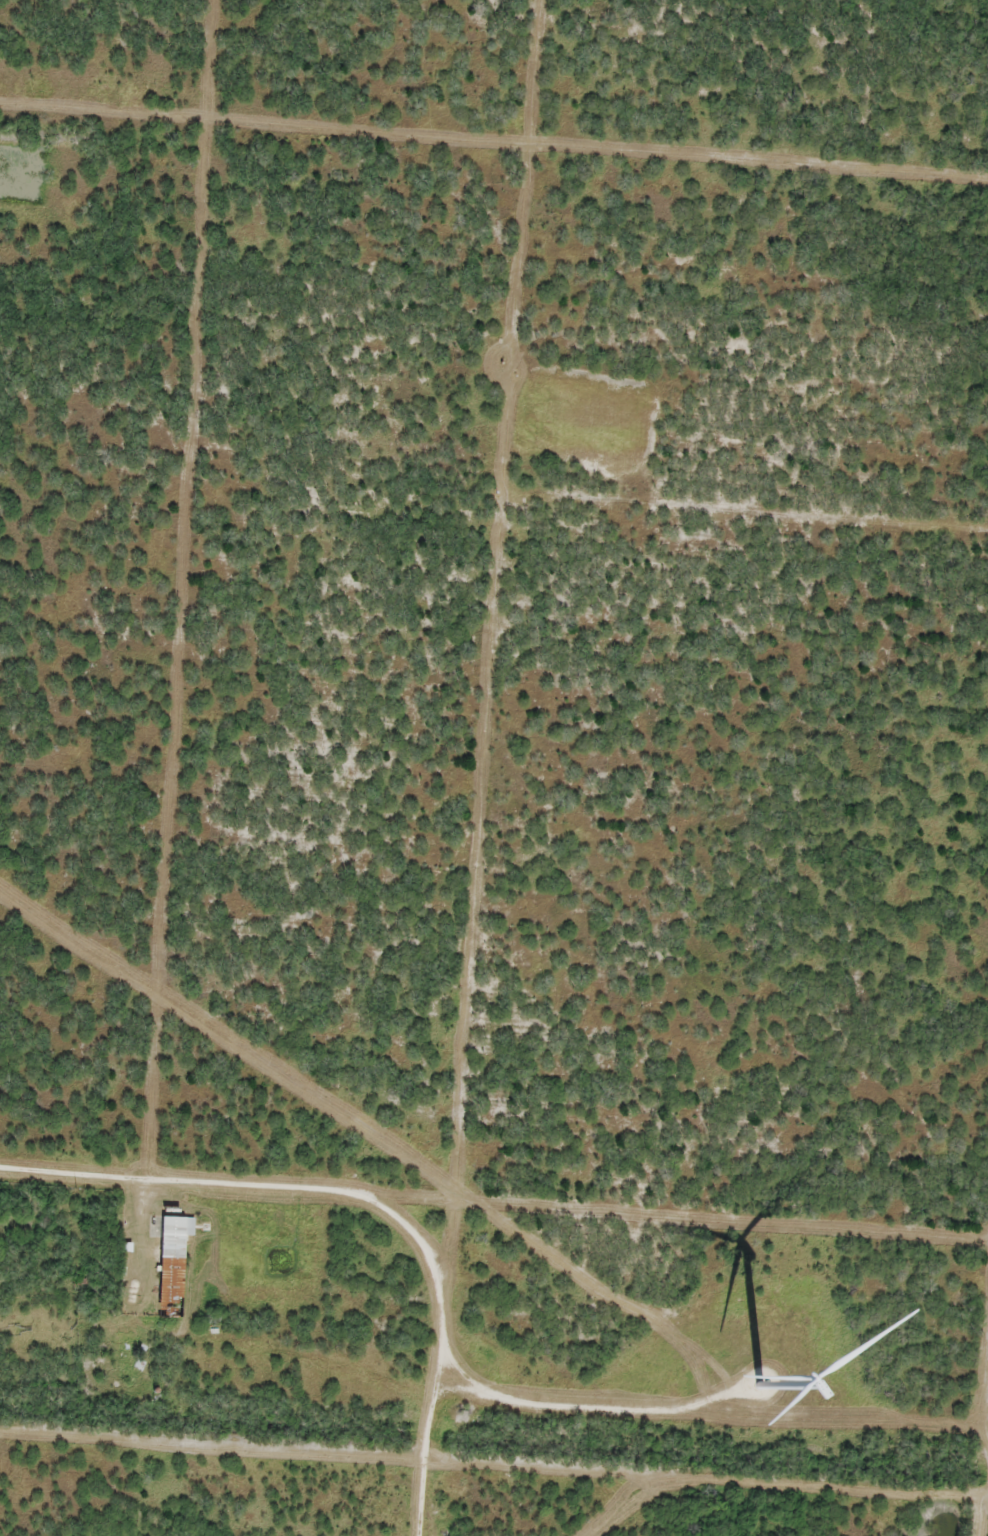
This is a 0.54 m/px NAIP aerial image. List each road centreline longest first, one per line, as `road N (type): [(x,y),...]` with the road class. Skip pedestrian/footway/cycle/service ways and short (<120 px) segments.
road 1 (residential): [(987,1410),(0,1335)]
road 2 (residential): [(987,1161),(972,1408),(987,1490)]

